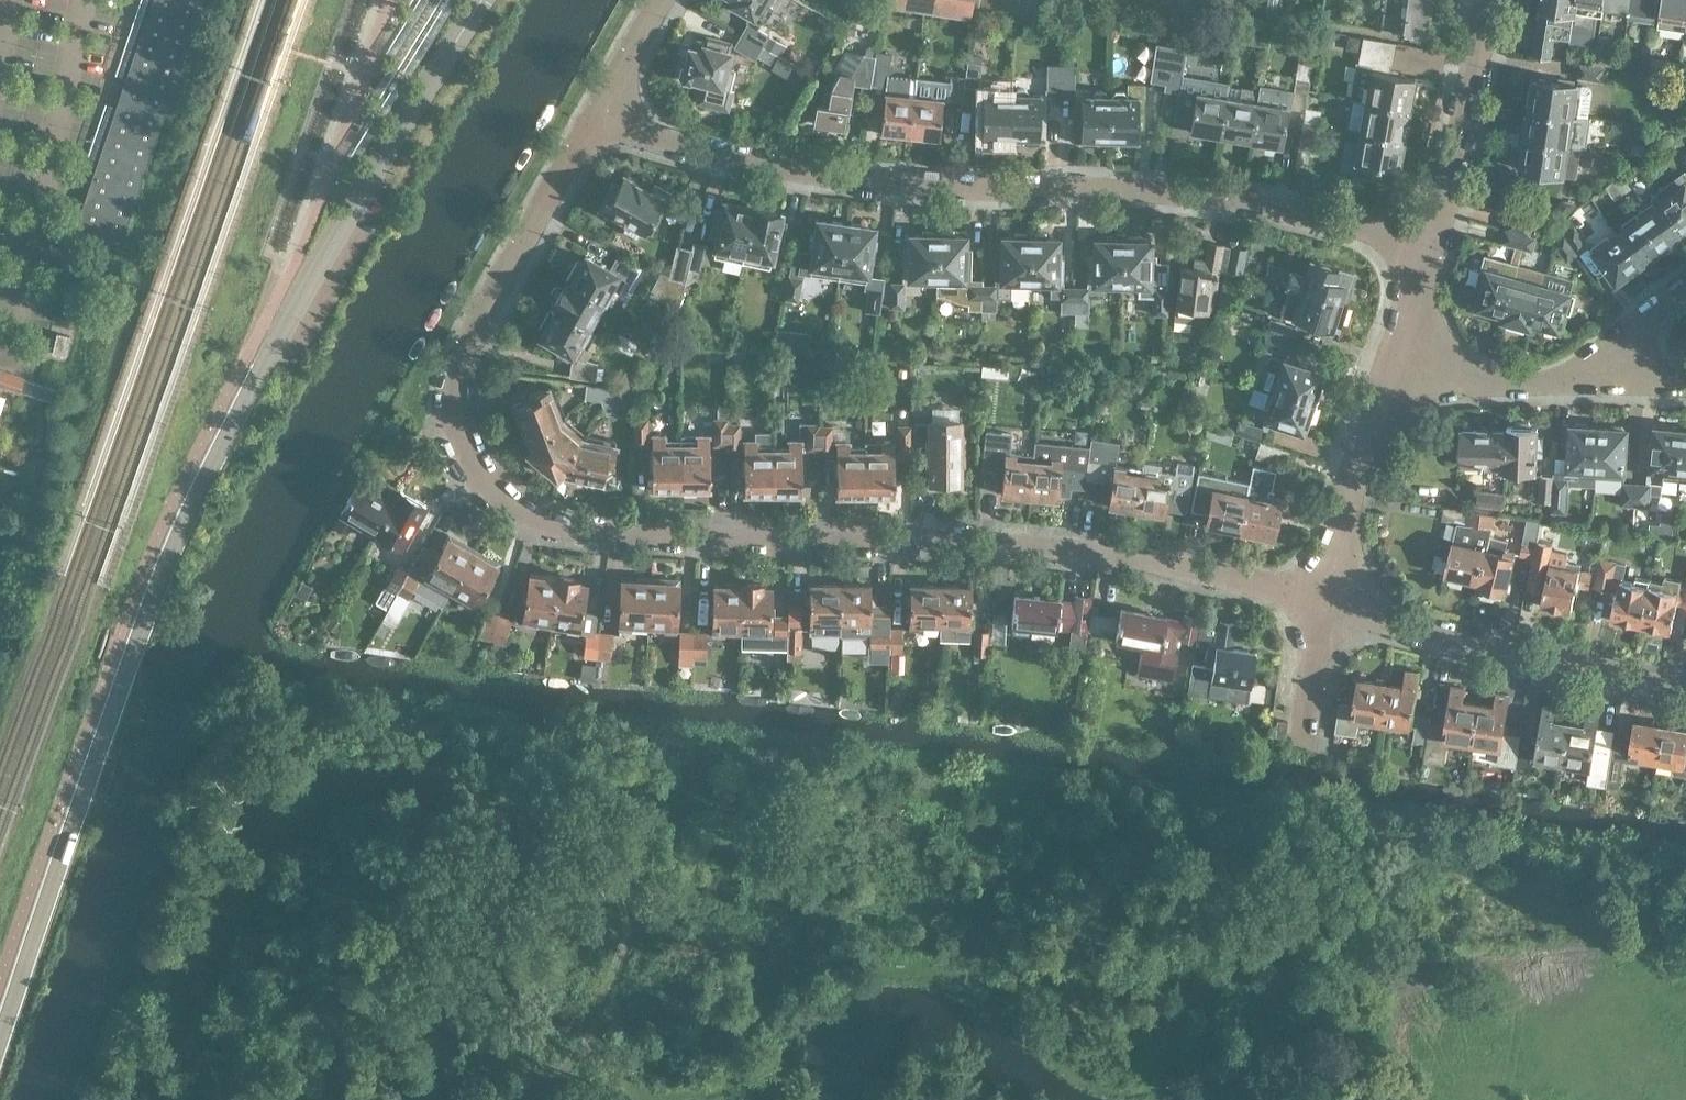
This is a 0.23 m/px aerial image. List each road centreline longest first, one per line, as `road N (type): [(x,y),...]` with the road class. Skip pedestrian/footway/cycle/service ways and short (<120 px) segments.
road 1 (residential): [(1328,595),(1055,553),(637,537),(557,525),(521,510),(487,485),(471,459),(453,393),(458,366),(602,107)]
road 2 (tertiary): [(0,1036),(187,515),(326,251),(480,0)]
road 3 (residential): [(1425,238),(1313,207),(1200,192),(844,178),(674,143),(602,107)]
road 4 (residential): [(1685,681),(1449,635),(1328,595)]
road 5 (residential): [(1328,595),(1372,424),(1402,357)]
road 6 (residential): [(1425,238),(1493,0)]
road 7 (residential): [(1613,377),(1511,380),(1402,357)]
road 8 (residential): [(1304,731),(1328,595)]
road 9 (residential): [(602,107),(663,0)]
road 10 (residential): [(1402,357),(1425,238)]
road 11 (residential): [(1685,283),(1636,336),(1613,377)]

